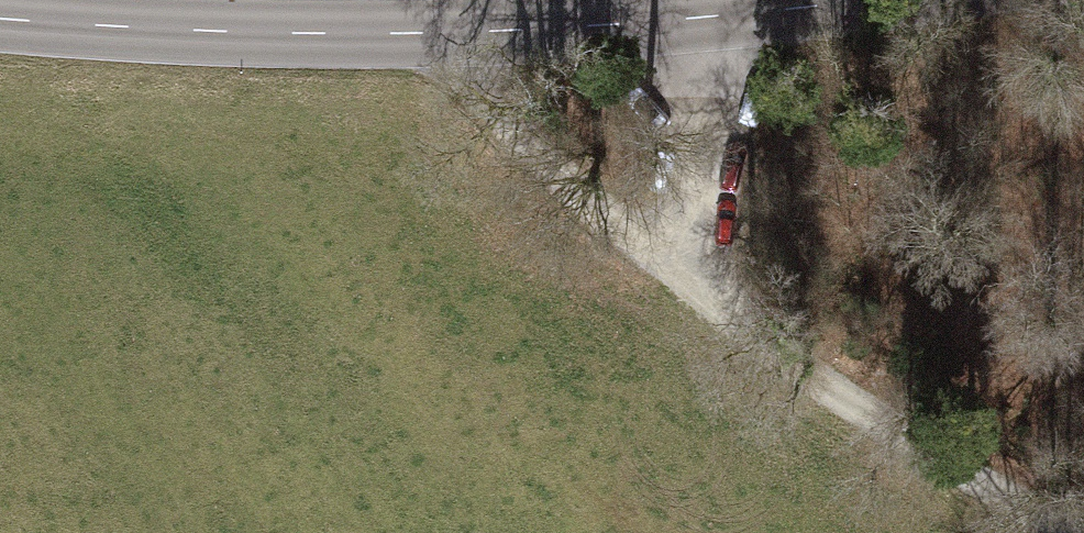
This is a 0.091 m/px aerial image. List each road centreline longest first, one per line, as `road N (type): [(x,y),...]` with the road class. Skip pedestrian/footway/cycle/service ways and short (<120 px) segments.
road 1 (tertiary): [(878,0),(710,18),(379,29),(0,14)]
road 2 (track): [(709,0),(702,158),(675,272),(822,393),(1074,532)]
road 3 (track): [(441,26),(463,97),(517,165),(588,233),(675,272)]

